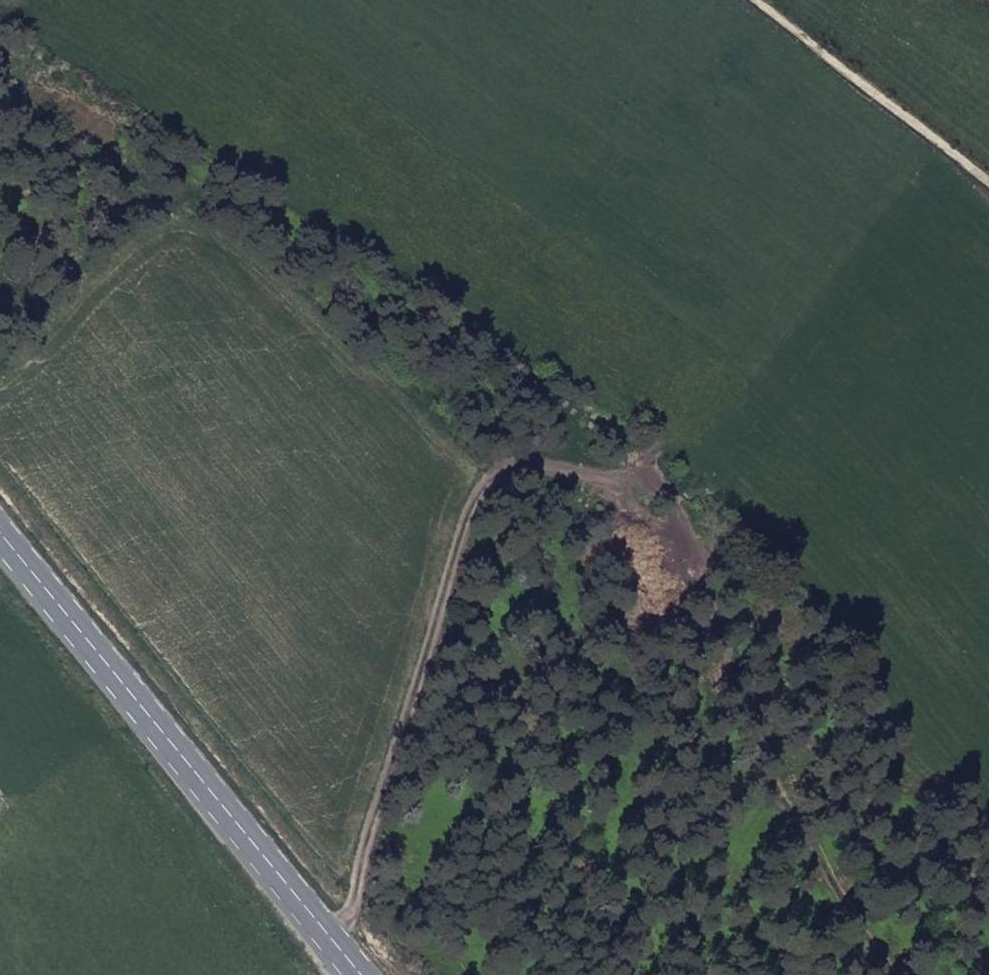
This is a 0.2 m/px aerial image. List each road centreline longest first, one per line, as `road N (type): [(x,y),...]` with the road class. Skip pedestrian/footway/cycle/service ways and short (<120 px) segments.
road 1 (secondary): [(0,524),(361,974)]
road 2 (track): [(781,0),(988,165)]

